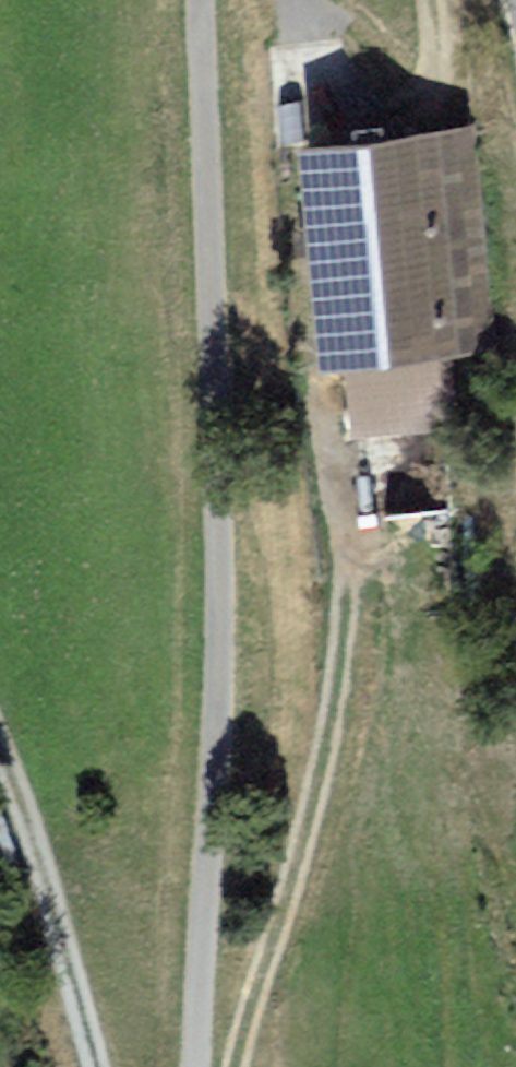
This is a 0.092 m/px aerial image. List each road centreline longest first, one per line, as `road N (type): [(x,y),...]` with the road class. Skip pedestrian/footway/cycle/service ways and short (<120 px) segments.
road 1 (track): [(274,0),(283,214),(340,589),(314,764),(230,1066)]
road 2 (track): [(190,0),(212,475),(187,1066)]
road 3 (residential): [(0,778),(88,1066)]
road 4 (track): [(297,0),(389,115),(425,109),(423,0)]

